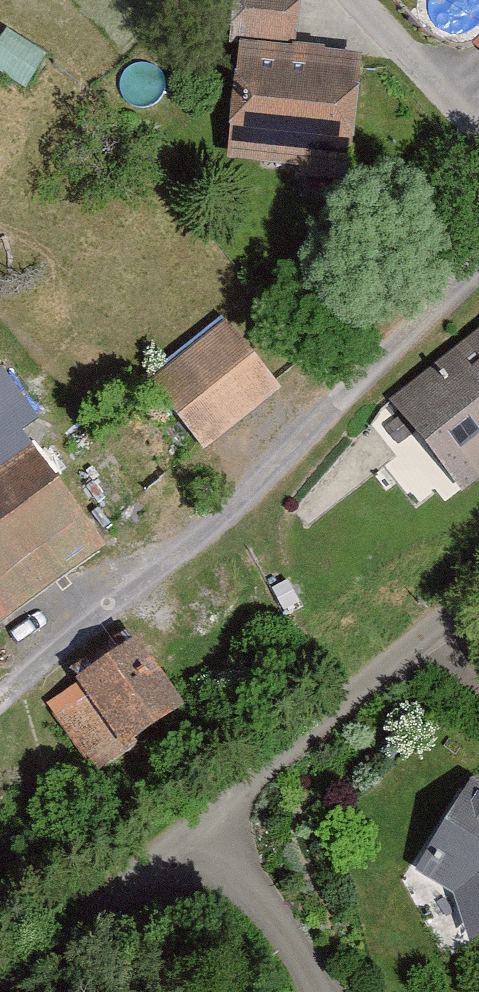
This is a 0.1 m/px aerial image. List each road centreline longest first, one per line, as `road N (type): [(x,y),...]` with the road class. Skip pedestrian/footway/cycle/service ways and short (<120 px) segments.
road 1 (residential): [(478,273),(266,488),(0,695)]
road 2 (residential): [(185,835),(478,598)]
road 3 (residential): [(17,991),(185,835)]
road 4 (residential): [(185,835),(298,947),(317,991)]

